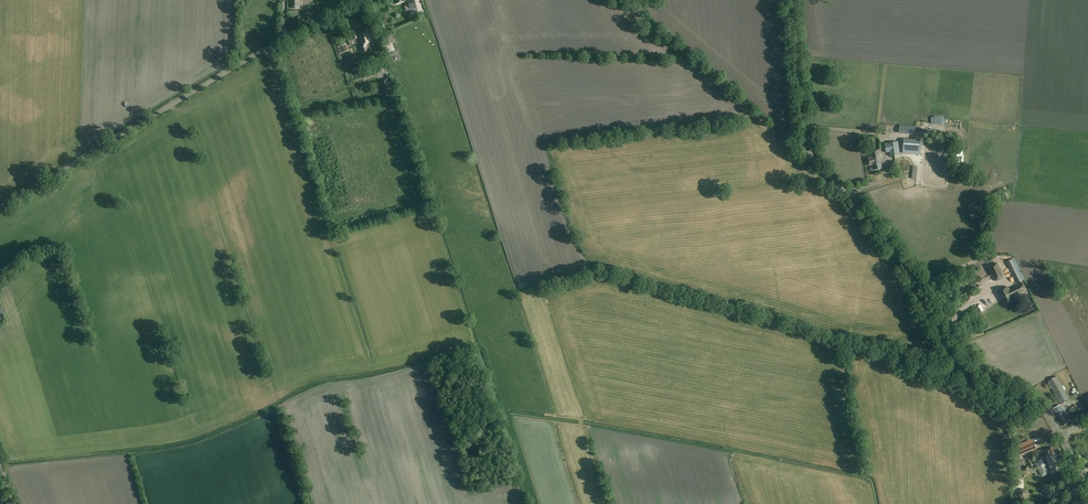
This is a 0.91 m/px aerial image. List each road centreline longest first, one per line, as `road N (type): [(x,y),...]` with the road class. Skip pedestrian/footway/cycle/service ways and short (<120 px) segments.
road 1 (unclassified): [(1061,436),(1038,404),(983,370),(863,212),(816,165),(793,0)]
road 2 (unclassified): [(0,207),(347,0)]
road 3 (track): [(816,165),(618,0)]

